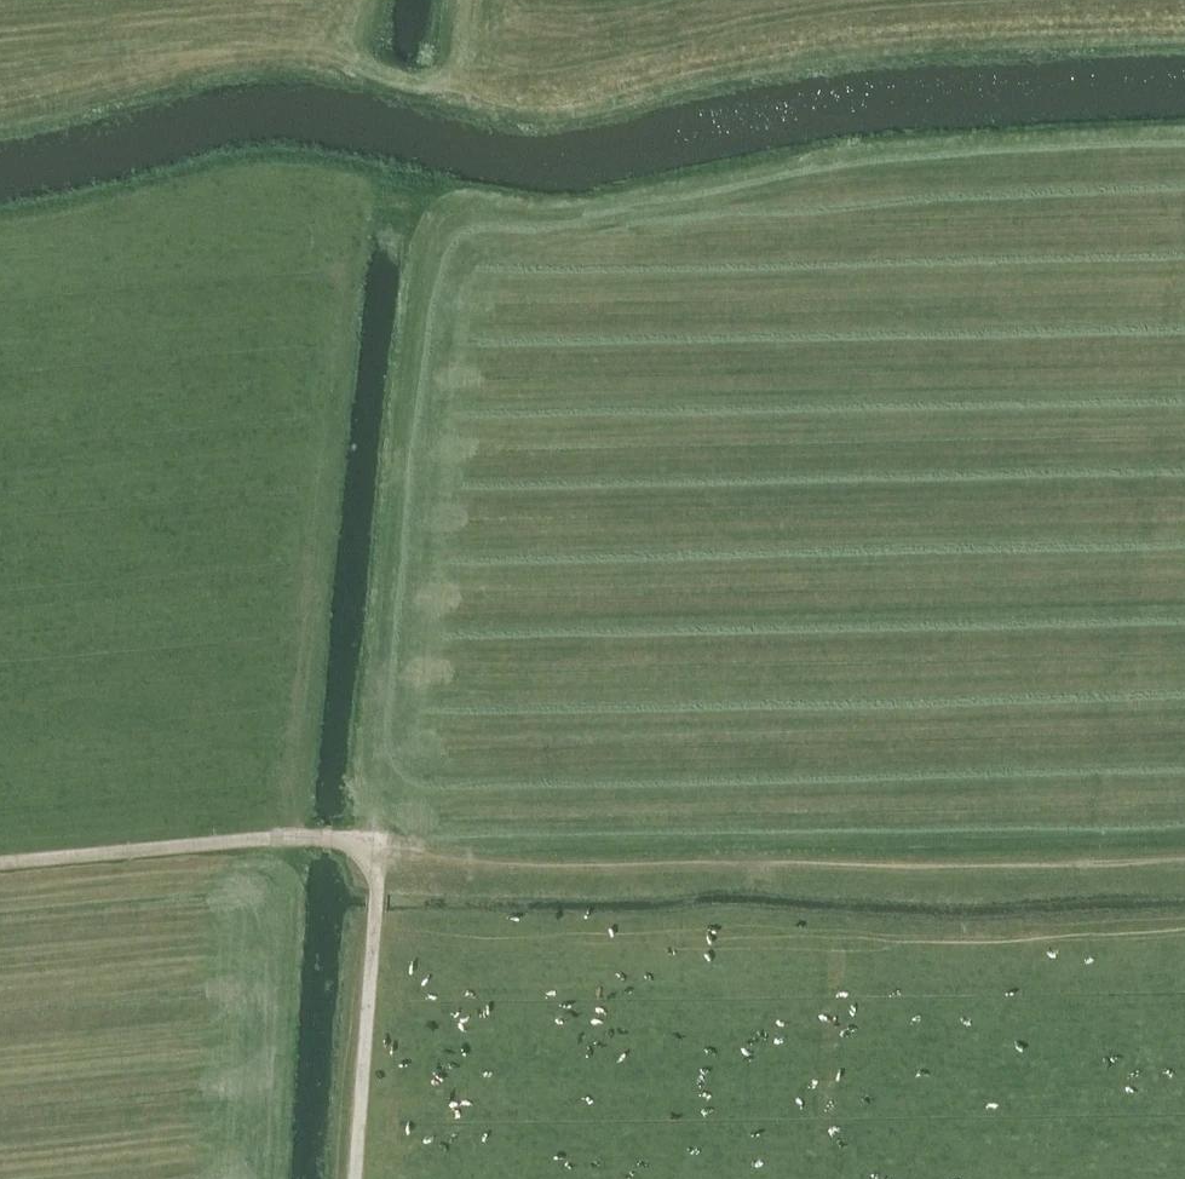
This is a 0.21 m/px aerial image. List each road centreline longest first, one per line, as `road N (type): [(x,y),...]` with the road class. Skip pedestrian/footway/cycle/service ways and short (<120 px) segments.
road 1 (track): [(0,862),(227,841),(378,841),(355,1178)]

